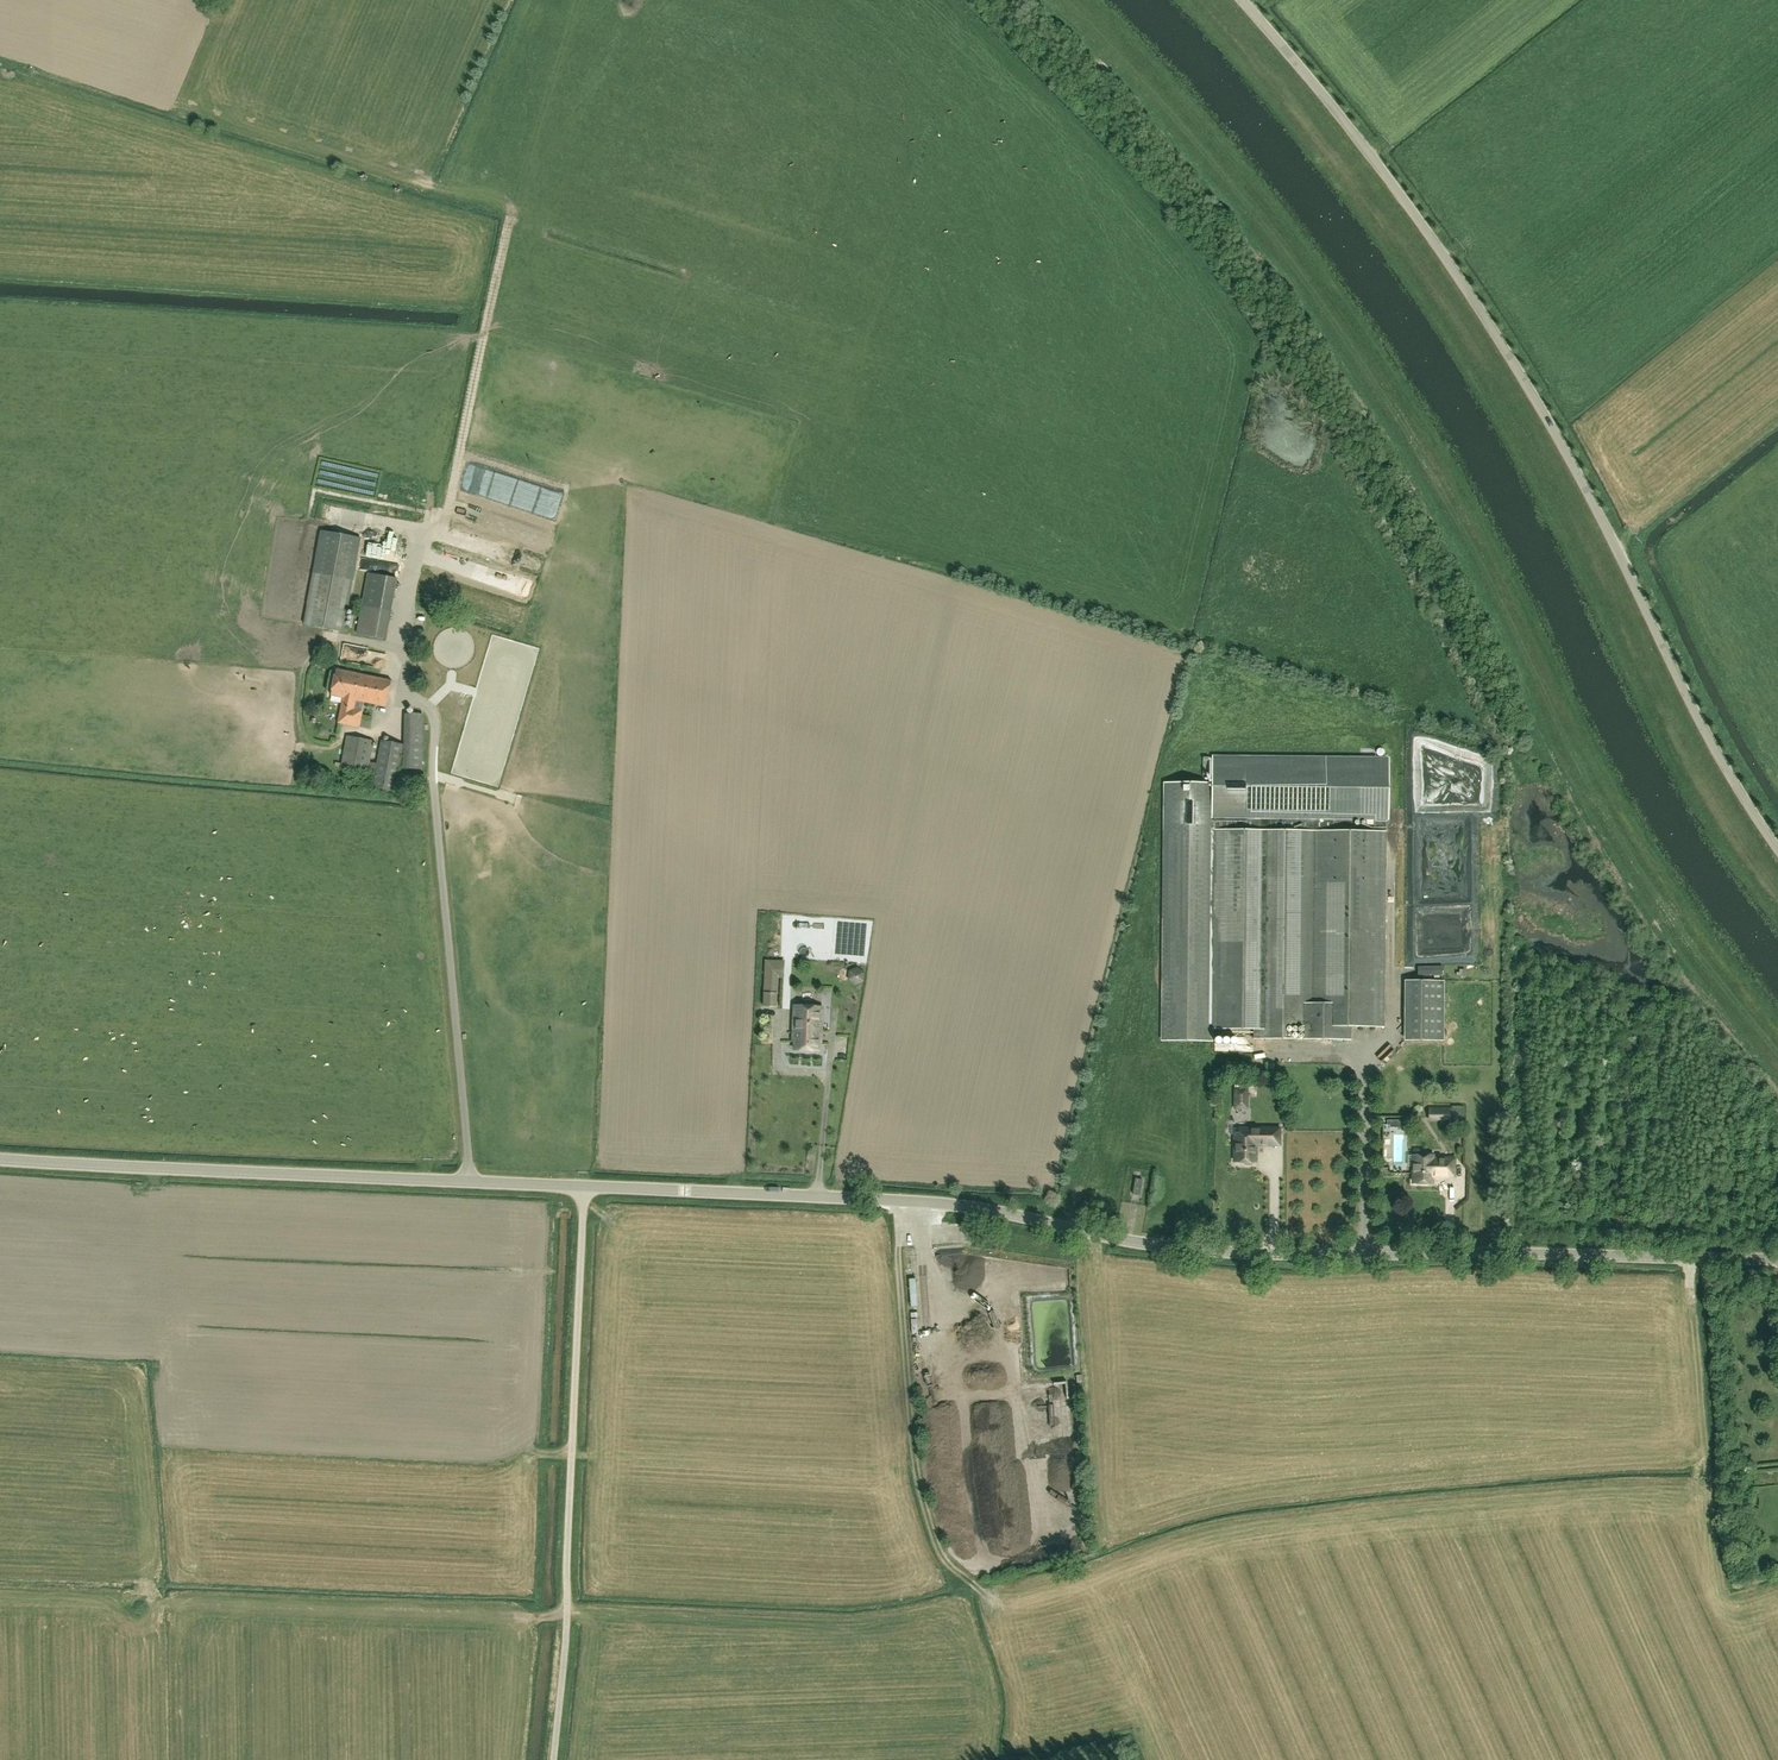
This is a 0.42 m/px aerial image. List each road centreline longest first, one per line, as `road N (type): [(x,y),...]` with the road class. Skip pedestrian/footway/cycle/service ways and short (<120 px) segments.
road 1 (tertiary): [(1777,1261),(1186,1251),(911,1202),(0,1161)]
road 2 (unclassified): [(1777,848),(1691,703),(1552,423),(1462,274),(1290,51),(1241,0)]

